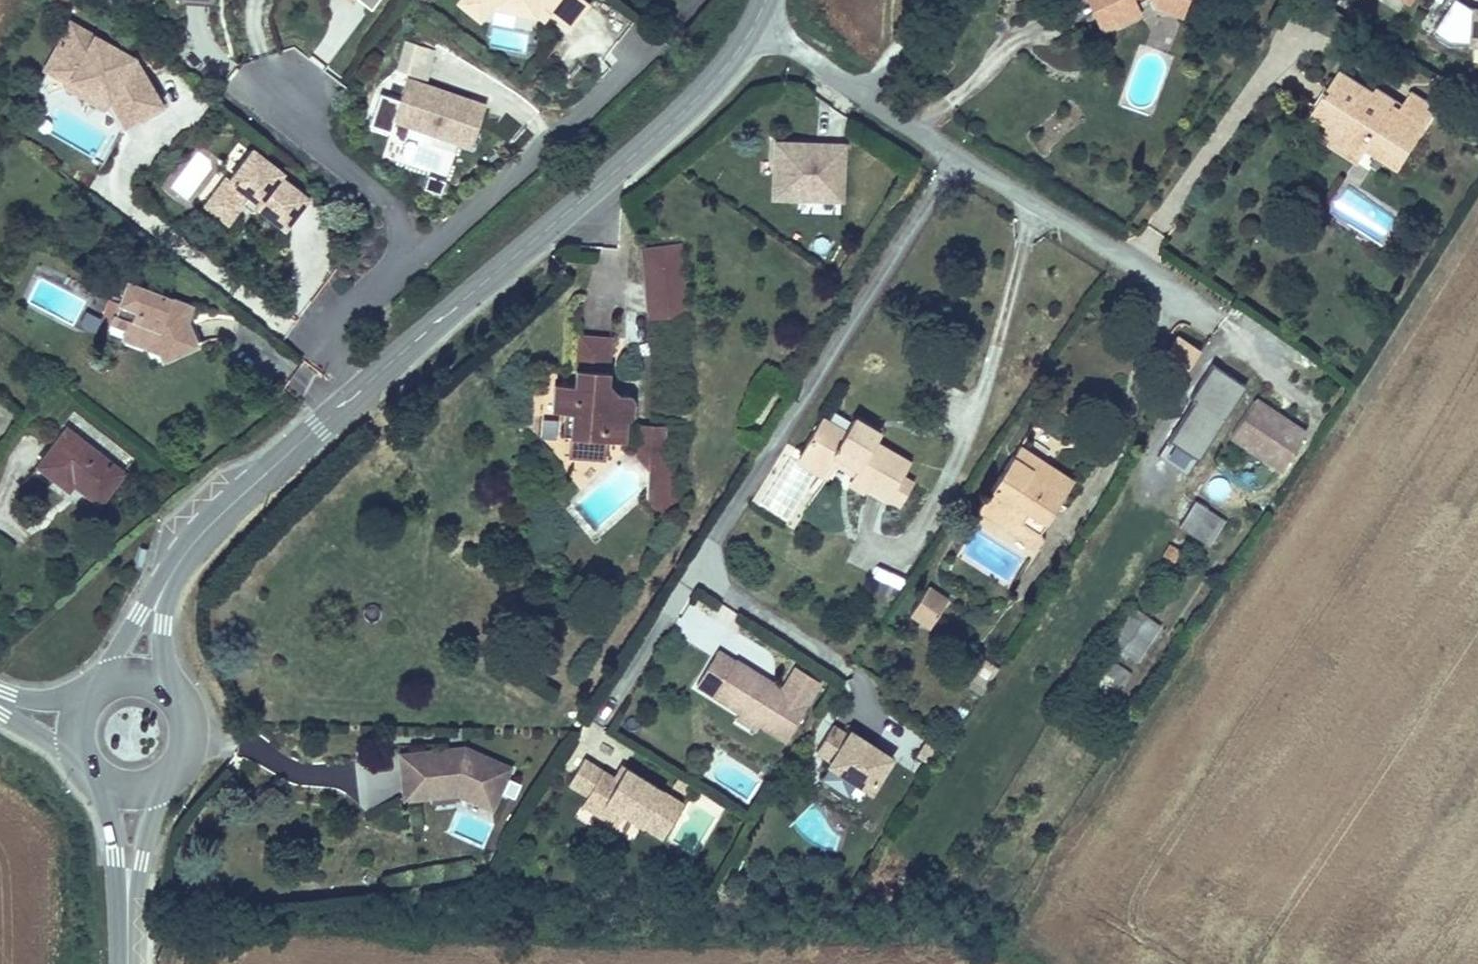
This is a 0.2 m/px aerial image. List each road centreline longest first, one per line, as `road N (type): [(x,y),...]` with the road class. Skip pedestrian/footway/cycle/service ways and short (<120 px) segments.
road 1 (residential): [(1217,321),(912,132),(758,20)]
road 2 (tertiary): [(758,20),(705,89),(364,389)]
road 3 (residential): [(412,259),(662,39)]
road 4 (tertiary): [(364,389),(196,541),(170,578)]
road 5 (residential): [(412,259),(401,221),(381,193),(321,148),(285,96)]
road 6 (residential): [(364,389),(333,352),(338,316),(412,259)]
road 7 (tertiary): [(128,902),(165,776)]
road 8 (tertiary): [(170,578),(99,684)]
road 9 (tertiary): [(100,782),(128,902)]

